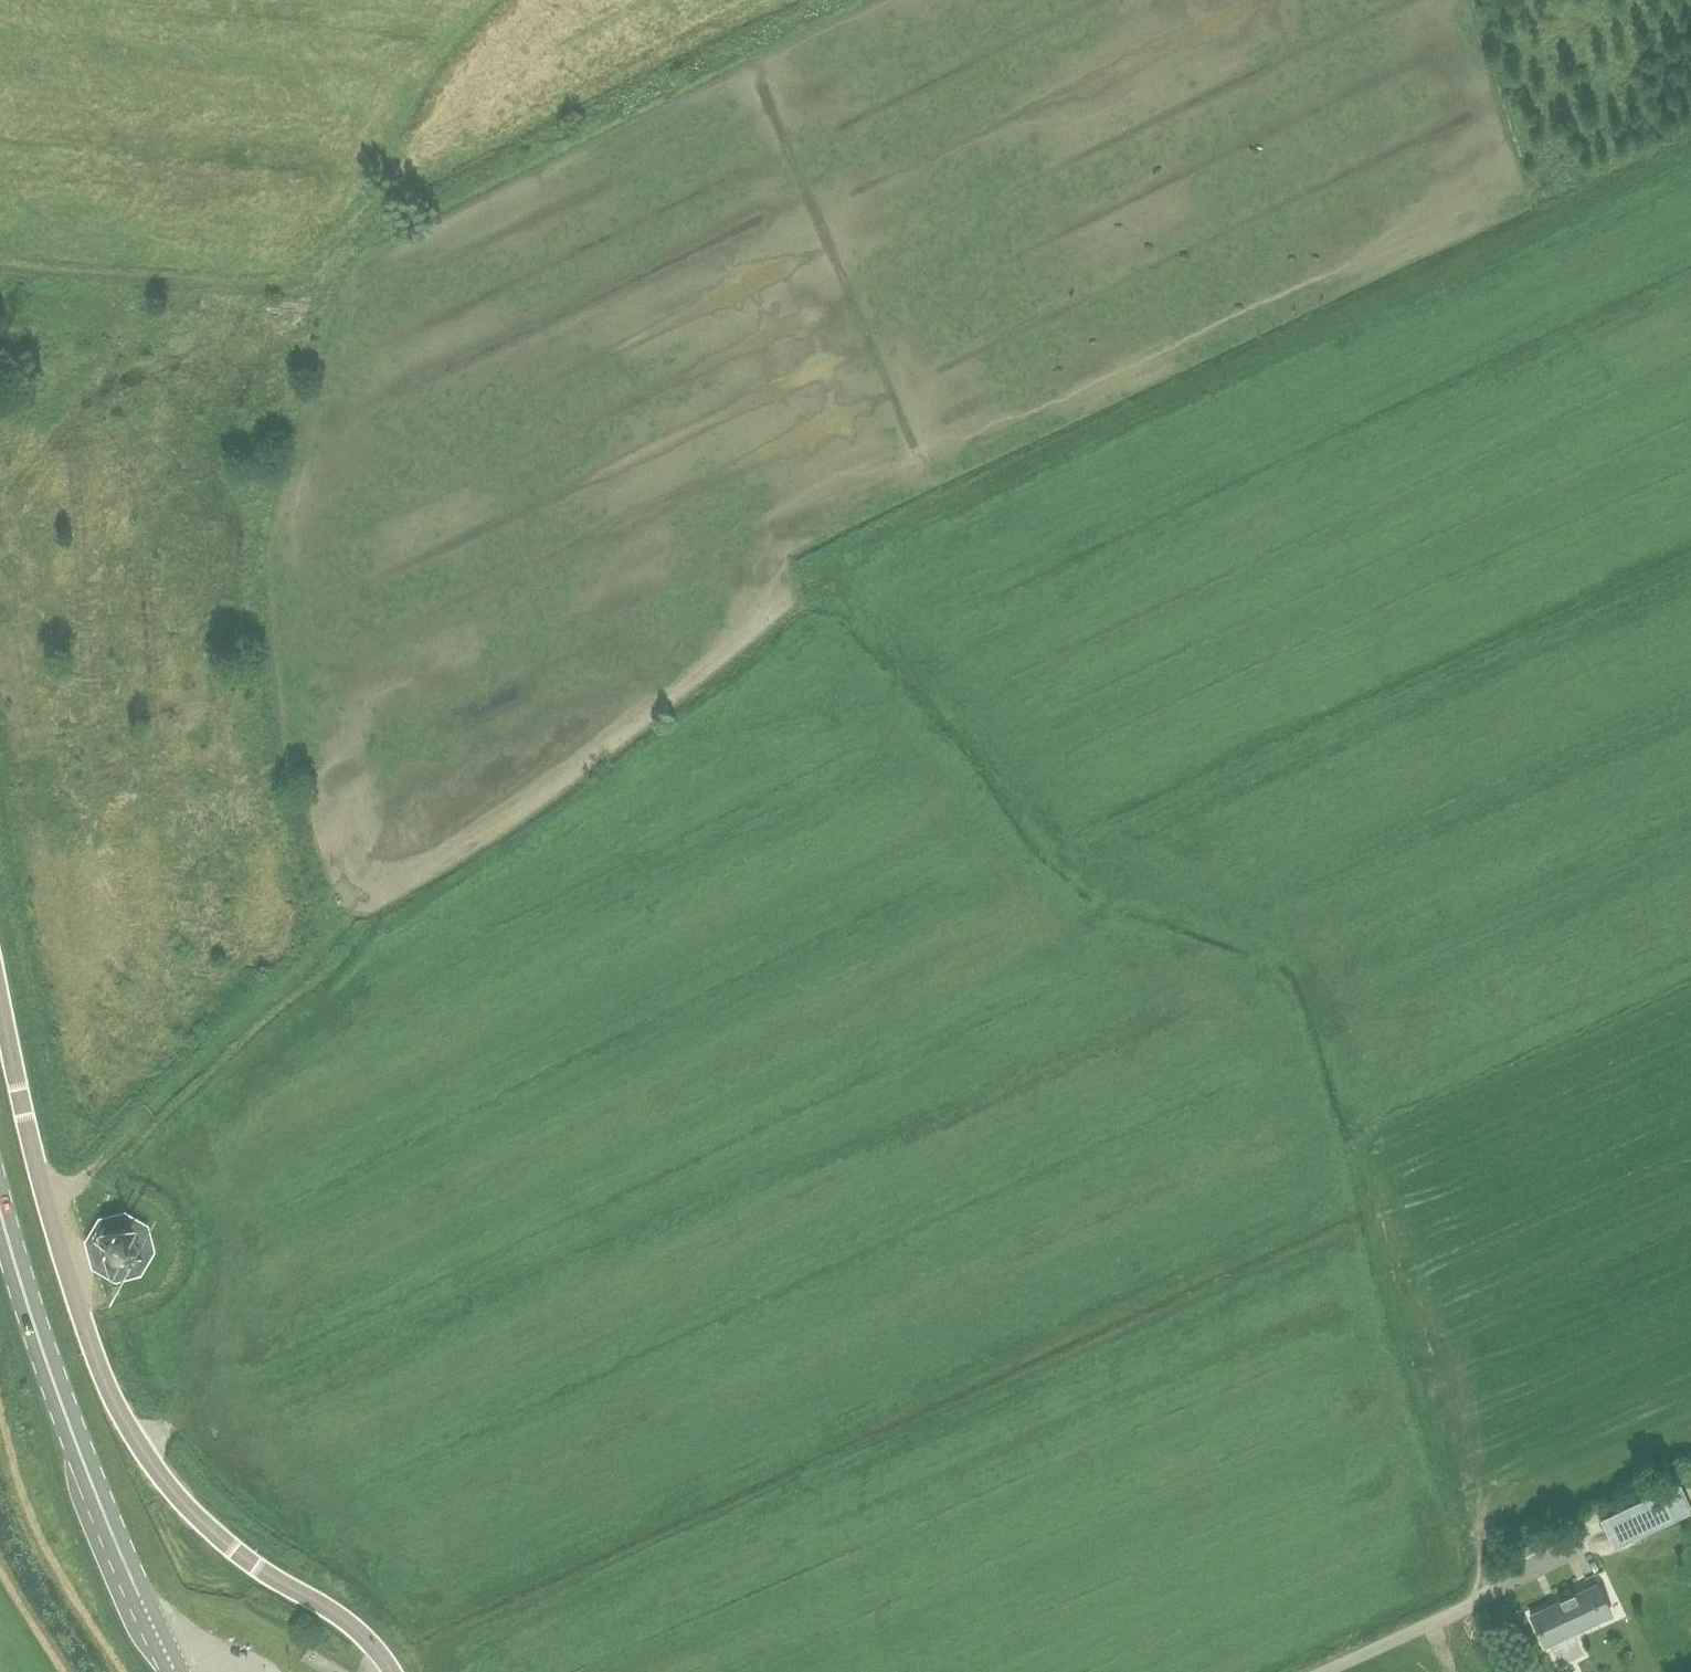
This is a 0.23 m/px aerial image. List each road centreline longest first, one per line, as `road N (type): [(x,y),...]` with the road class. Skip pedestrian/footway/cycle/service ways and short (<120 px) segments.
road 1 (unclassified): [(392,1671),(370,1642),(244,1557),(178,1497),(134,1438),(72,1282),(0,1023)]
road 2 (primary): [(174,1671),(42,1364),(0,1216)]

